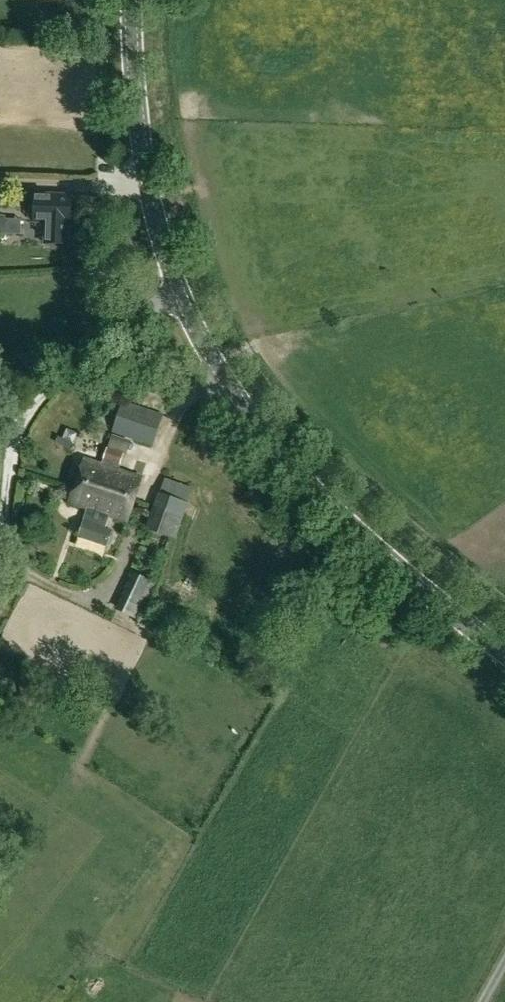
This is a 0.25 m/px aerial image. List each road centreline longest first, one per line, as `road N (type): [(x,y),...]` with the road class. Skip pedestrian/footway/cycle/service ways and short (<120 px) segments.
road 1 (tertiary): [(504,649),(325,499),(224,376),(179,292),(157,225),(135,88),(131,0)]
road 2 (track): [(179,292),(111,329),(37,405)]
road 3 (track): [(37,405),(21,432),(0,535)]

